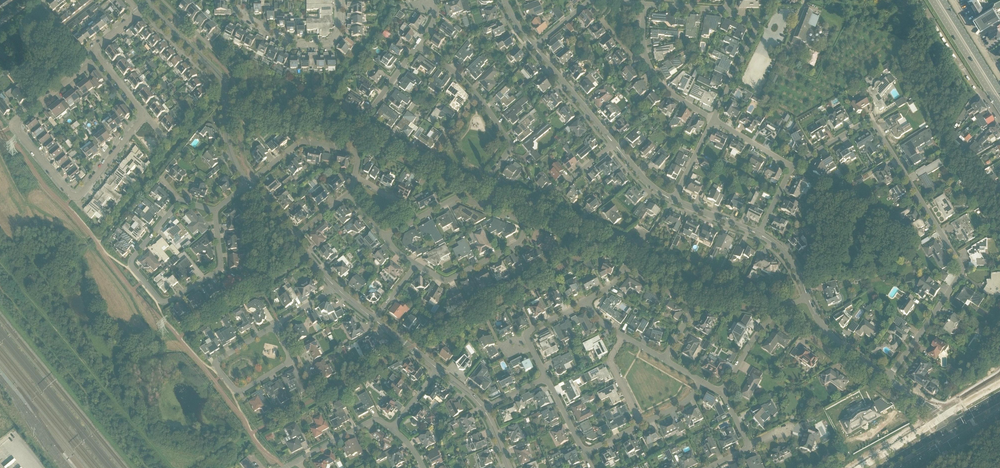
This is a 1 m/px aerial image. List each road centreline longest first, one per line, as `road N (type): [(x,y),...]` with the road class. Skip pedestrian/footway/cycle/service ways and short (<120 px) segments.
road 1 (residential): [(792,167),(872,123),(961,266),(888,378)]
road 2 (residential): [(98,58),(19,120),(19,133),(77,198),(143,115)]
road 3 (residential): [(416,265),(449,280),(519,243),(526,227),(466,198),(417,219)]
road 4 (residential): [(221,268),(164,302),(131,262),(179,202),(215,211)]
road 5 (tertiary): [(248,184),(230,151),(220,76),(150,8)]
road 6 (track): [(0,307),(133,467)]
road 7 (residential): [(586,302),(629,268),(691,305),(664,360)]
road 8 (residential): [(430,158),(364,120),(417,46)]
road 9 (residential): [(289,361),(241,391),(217,368),(218,359),(274,326)]
road 10 (residential): [(339,0),(339,30),(329,44),(295,45),(239,13),(239,0)]
road 11 (residential): [(356,177),(355,151),(303,141),(248,184)]
road 12 (unclassified): [(920,0),(999,121)]
road 13 (residential): [(713,120),(756,30),(725,10)]
road 14 (residential): [(722,393),(768,321),(807,296)]
road 15 (primary): [(932,0),(999,109)]
road 16 (tertiary): [(613,144),(534,47)]

